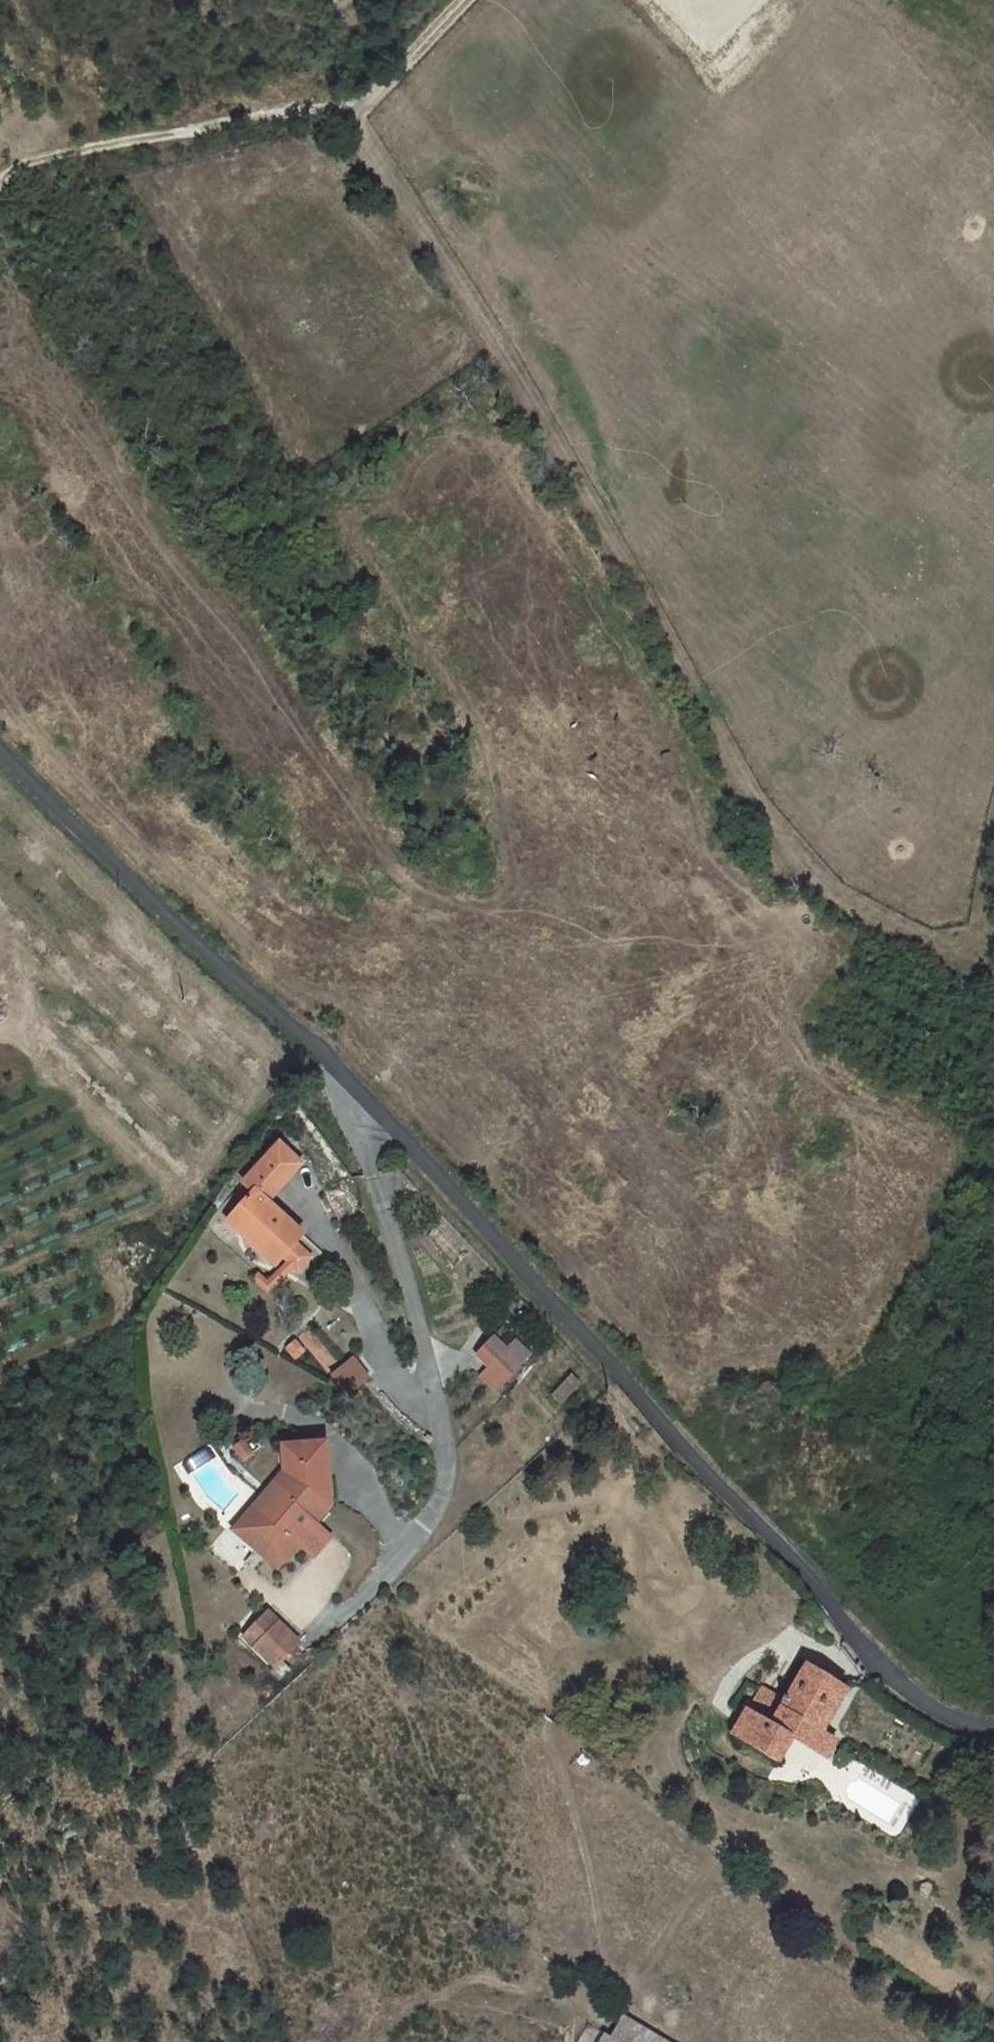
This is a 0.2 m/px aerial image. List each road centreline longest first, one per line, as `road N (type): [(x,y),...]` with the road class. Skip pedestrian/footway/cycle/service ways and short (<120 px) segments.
road 1 (unclassified): [(0,762),(345,1083),(855,1641),(993,1722)]
road 2 (track): [(0,181),(21,166),(95,148),(355,101),(463,0)]

